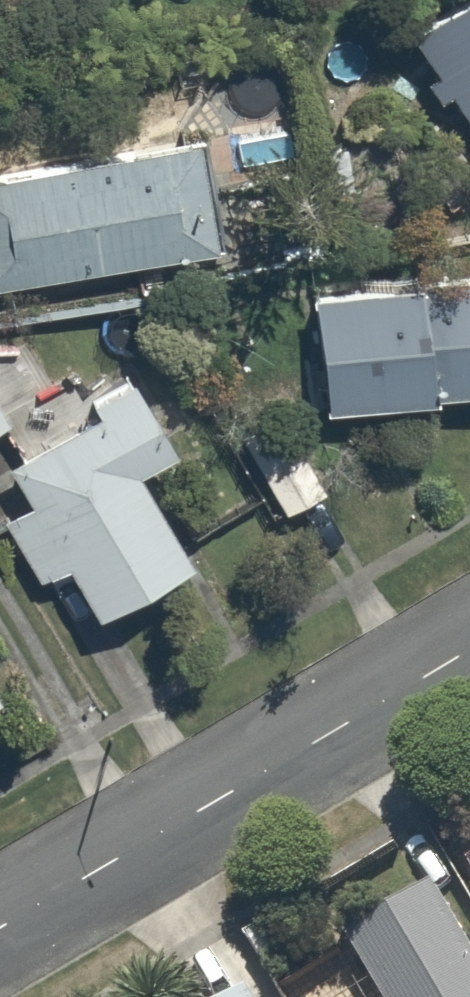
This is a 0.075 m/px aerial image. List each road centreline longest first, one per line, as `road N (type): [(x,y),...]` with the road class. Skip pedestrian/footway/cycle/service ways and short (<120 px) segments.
road 1 (residential): [(469,639),(0,914)]

